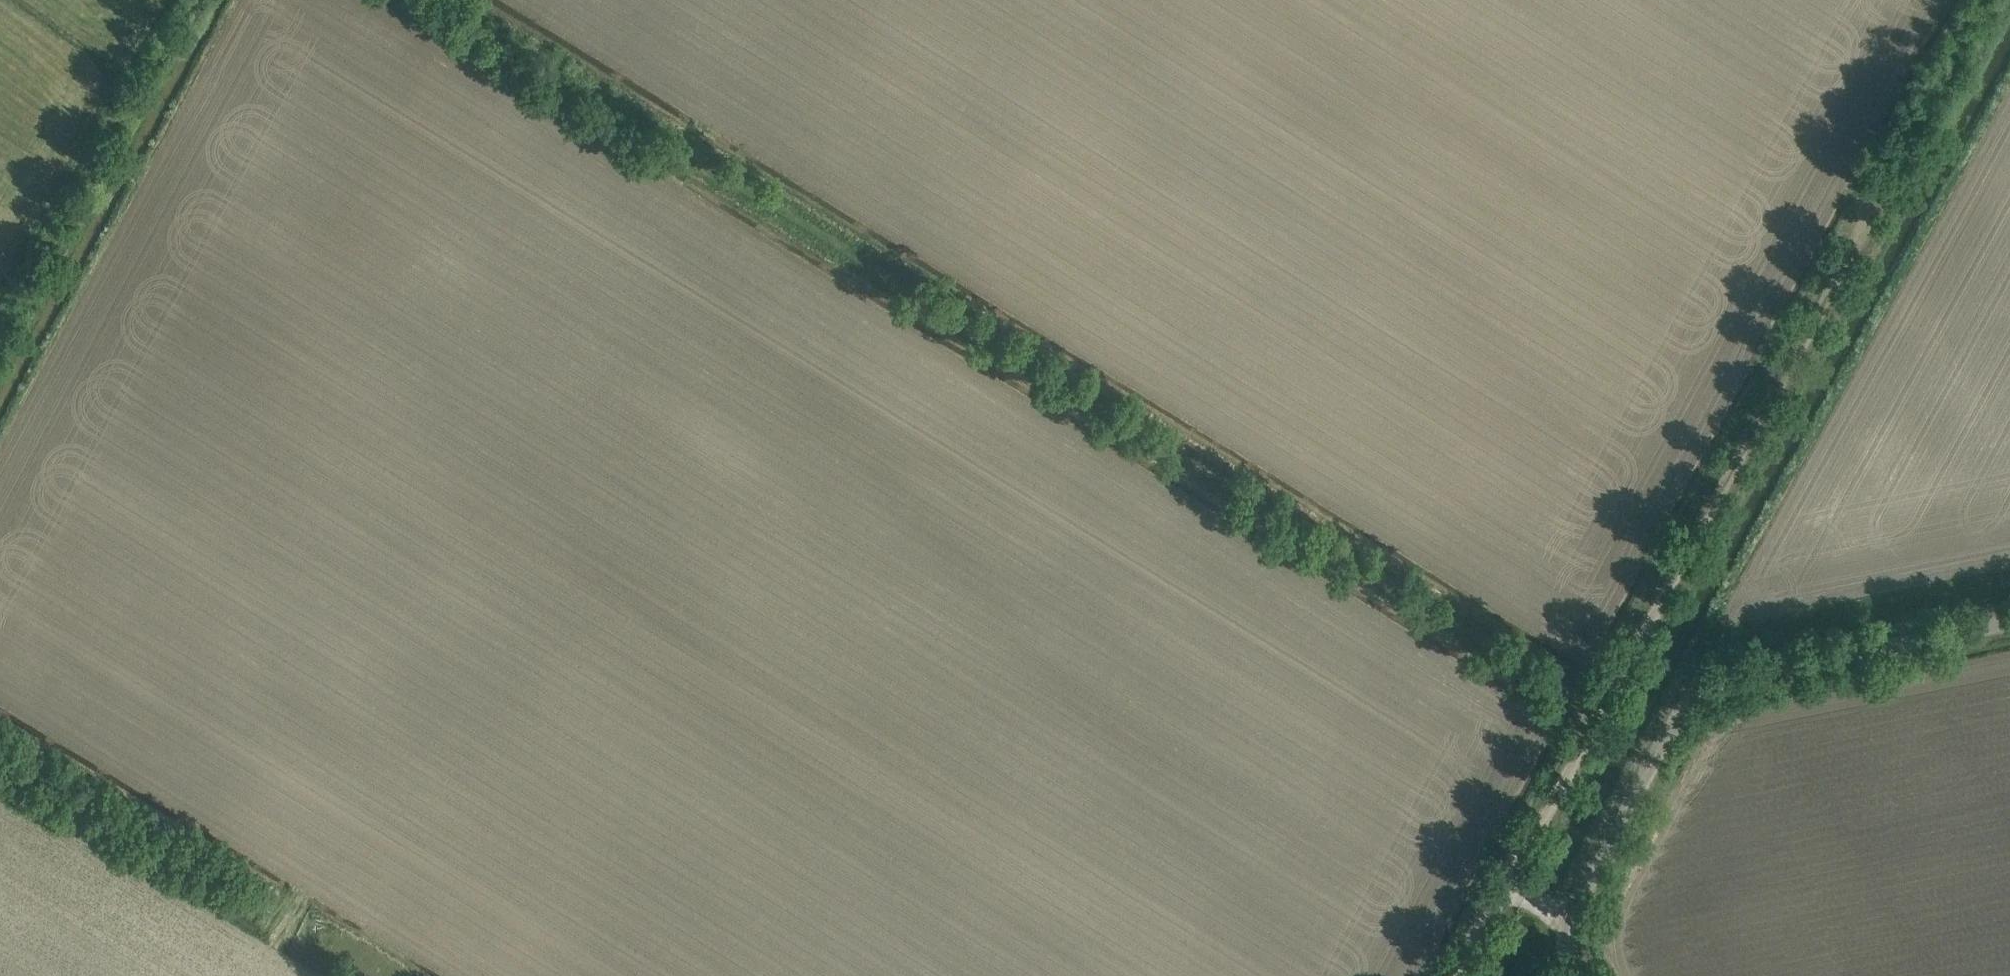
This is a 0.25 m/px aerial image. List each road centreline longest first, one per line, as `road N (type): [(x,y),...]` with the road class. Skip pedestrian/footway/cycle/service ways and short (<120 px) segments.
road 1 (unclassified): [(1590,975),(1574,927),(1582,887),(1706,678),(2009,619)]

